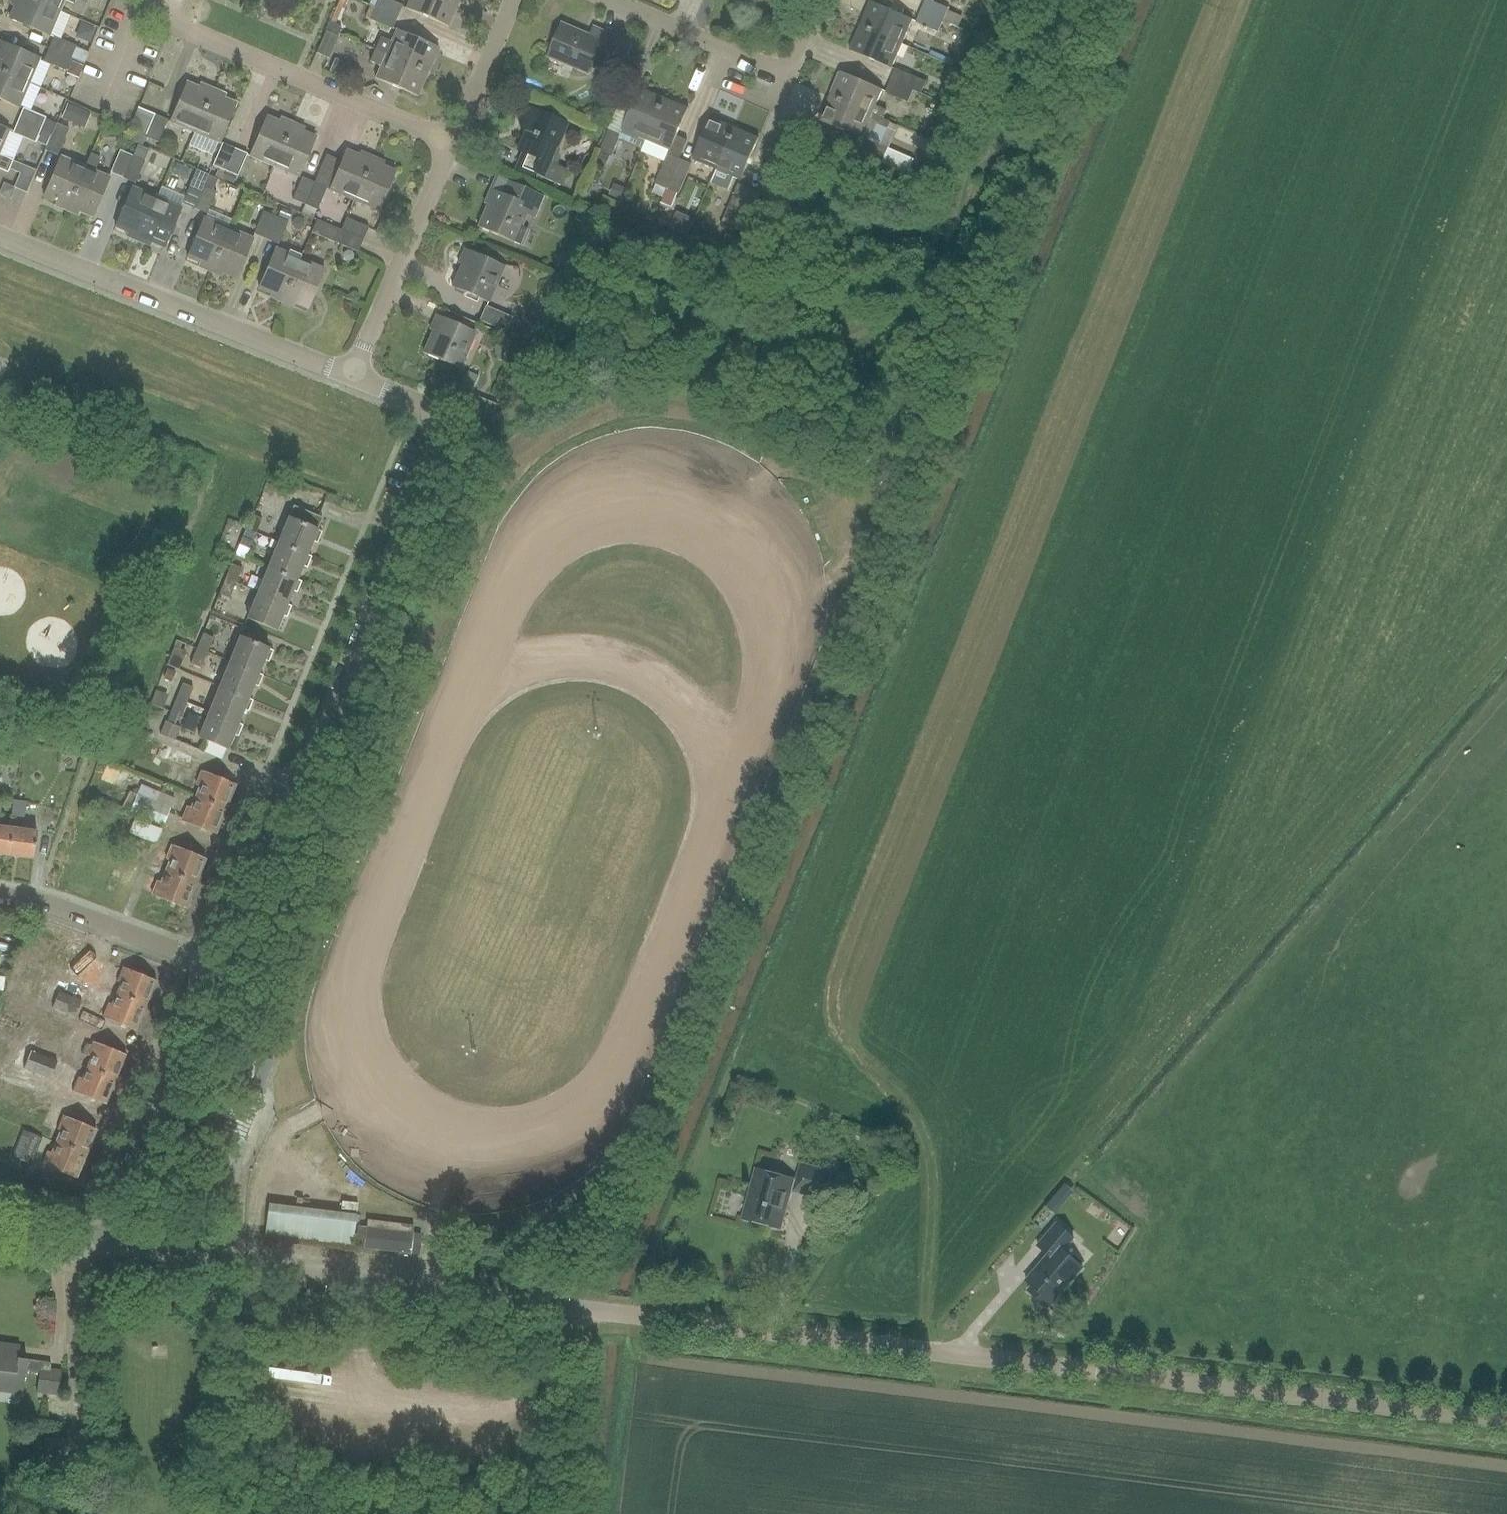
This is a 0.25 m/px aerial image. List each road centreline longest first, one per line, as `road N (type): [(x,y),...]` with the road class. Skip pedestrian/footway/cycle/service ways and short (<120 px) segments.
road 1 (unclassified): [(1506,1425),(1279,1402),(128,1246),(96,1252)]
road 2 (residential): [(207,965),(268,820),(294,789),(449,422),(352,376)]
road 3 (residential): [(352,376),(0,235)]
road 4 (residential): [(453,143),(177,25),(164,0)]
road 5 (residential): [(96,1252),(207,965)]
road 6 (residential): [(824,0),(791,76),(612,0)]
road 7 (residential): [(352,376),(453,143)]
road 8 (residential): [(207,965),(34,901),(0,897)]
road 9 (residential): [(453,143),(513,0)]

